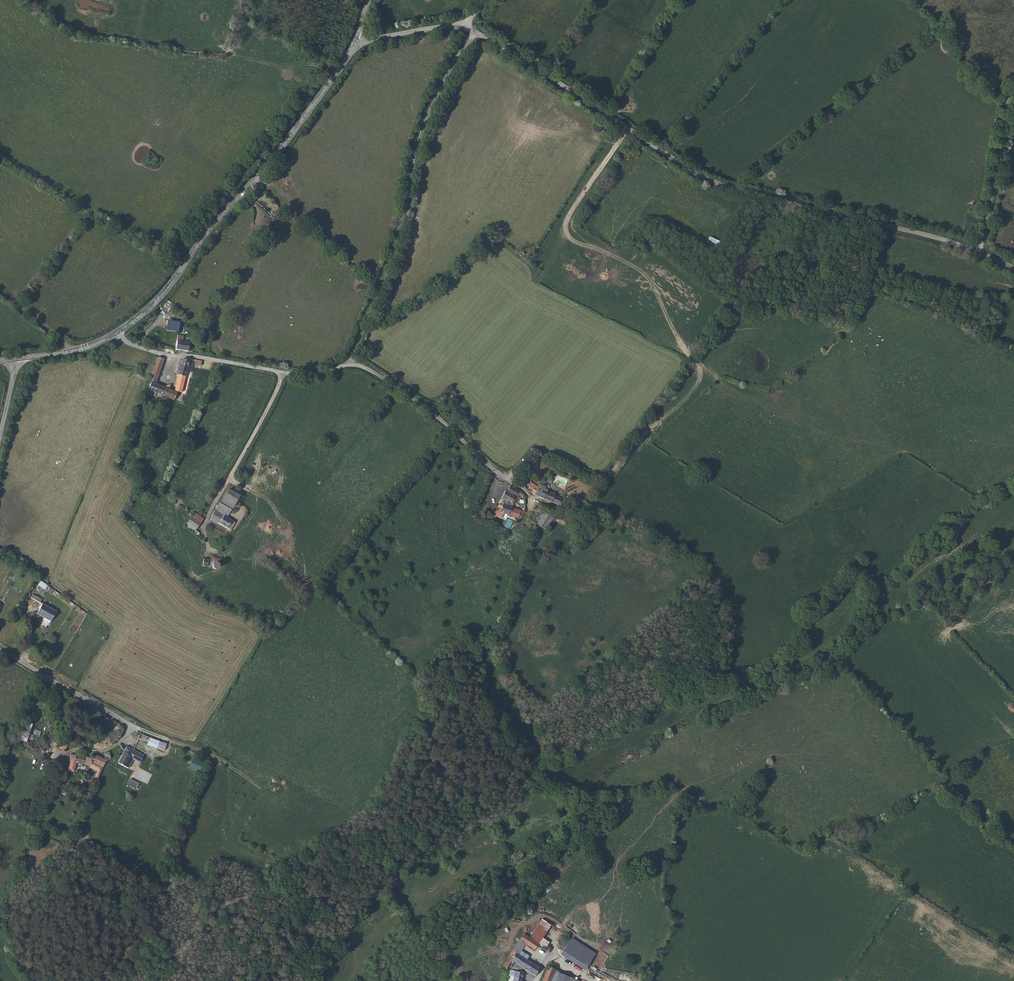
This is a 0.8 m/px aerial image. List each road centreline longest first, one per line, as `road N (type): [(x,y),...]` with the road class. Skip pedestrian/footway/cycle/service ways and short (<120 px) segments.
road 1 (unclassified): [(1013,269),(980,251),(708,181),(464,25)]
road 2 (unclassified): [(117,333),(160,354),(283,373),(353,363),(548,507),(587,516)]
road 3 (unclassified): [(117,333),(159,298),(358,39)]
road 4 (track): [(353,363),(425,123),(476,32)]
road 5 (unclassified): [(0,651),(129,725),(121,743),(78,748)]
road 6 (track): [(980,251),(1013,95)]
road 7 (track): [(628,128),(564,226),(578,246)]

